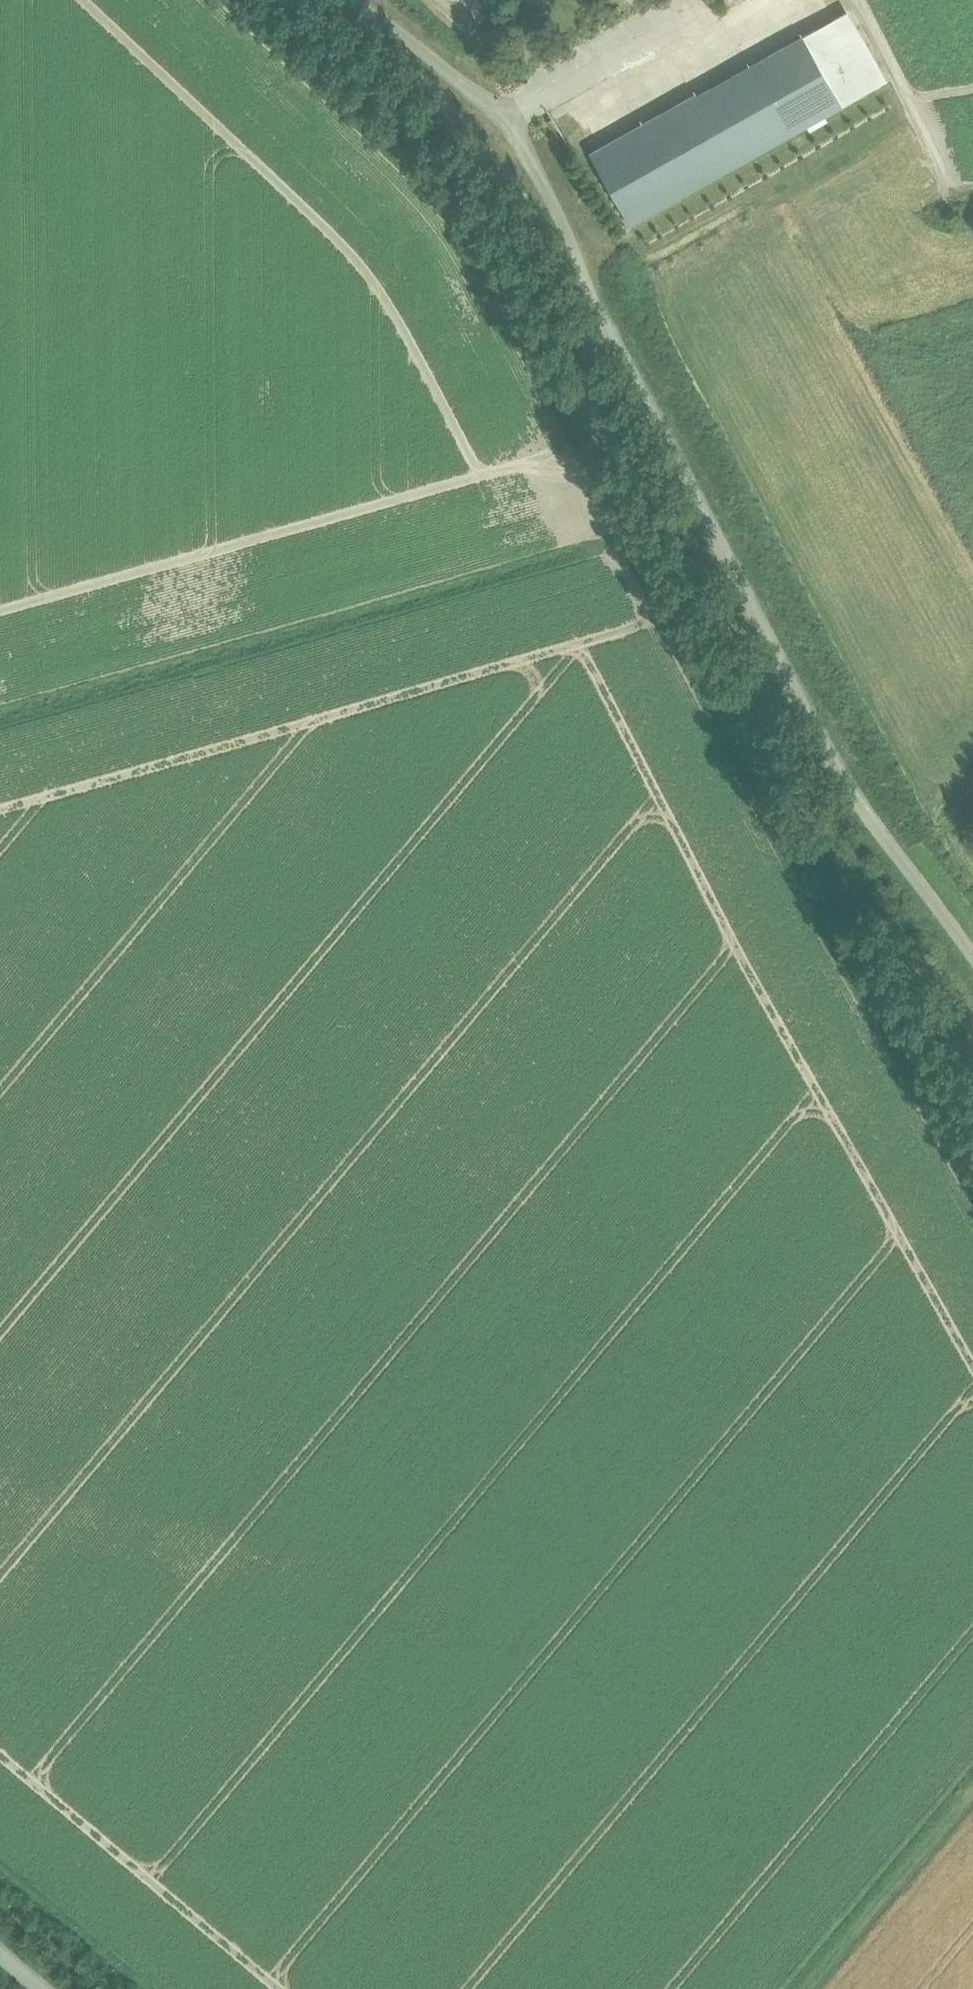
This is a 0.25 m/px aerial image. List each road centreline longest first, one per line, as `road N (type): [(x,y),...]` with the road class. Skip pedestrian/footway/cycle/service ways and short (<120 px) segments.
road 1 (unclassified): [(972,955),(829,757),(572,274),(480,149),(339,0)]
road 2 (track): [(806,1988),(972,1791)]

